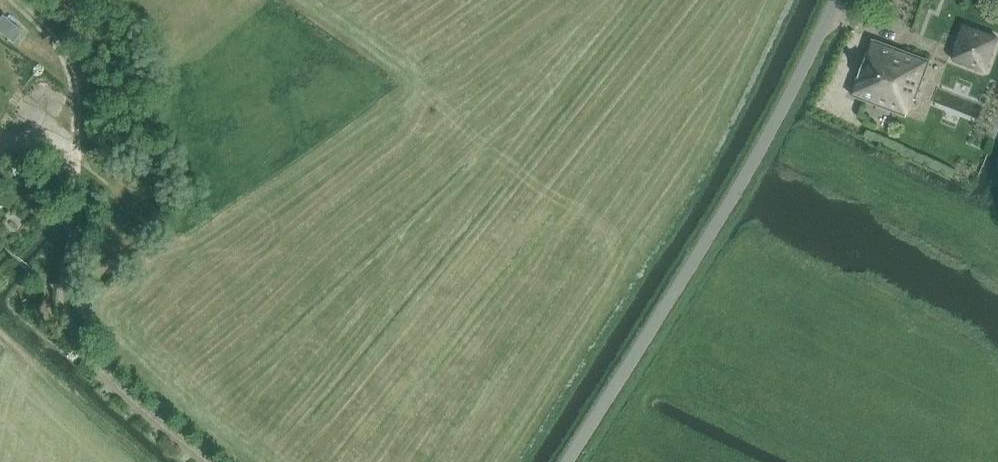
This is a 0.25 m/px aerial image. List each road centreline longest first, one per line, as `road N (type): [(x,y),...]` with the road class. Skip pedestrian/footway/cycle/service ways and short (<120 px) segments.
road 1 (track): [(17,0),(57,41),(74,81),(78,208),(66,316),(95,364),(208,461)]
road 2 (unclassified): [(835,0),(758,152),(567,461)]

